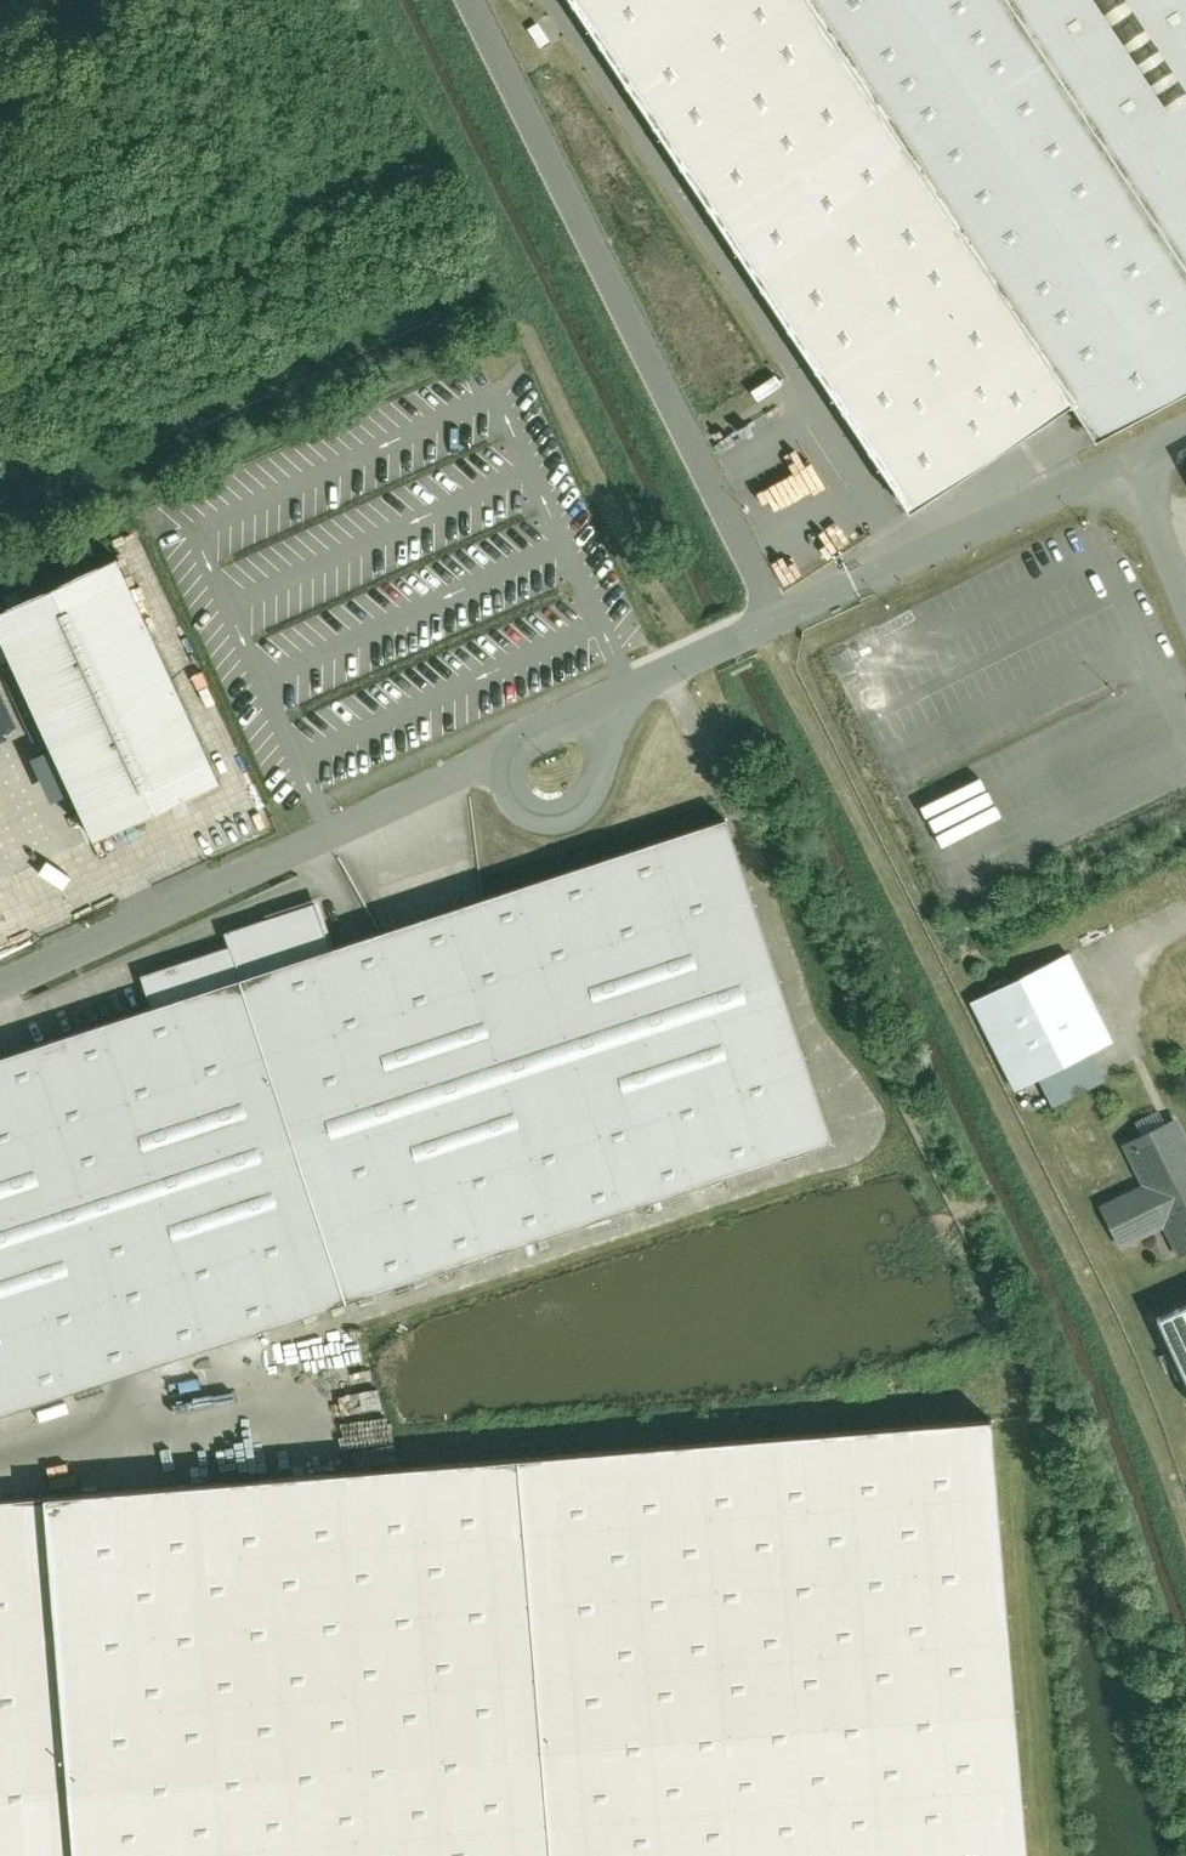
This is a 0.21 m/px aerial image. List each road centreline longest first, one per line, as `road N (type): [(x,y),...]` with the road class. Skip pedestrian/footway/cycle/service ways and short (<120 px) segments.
road 1 (unclassified): [(783,629),(0,990)]
road 2 (unclassified): [(470,0),(783,629)]

